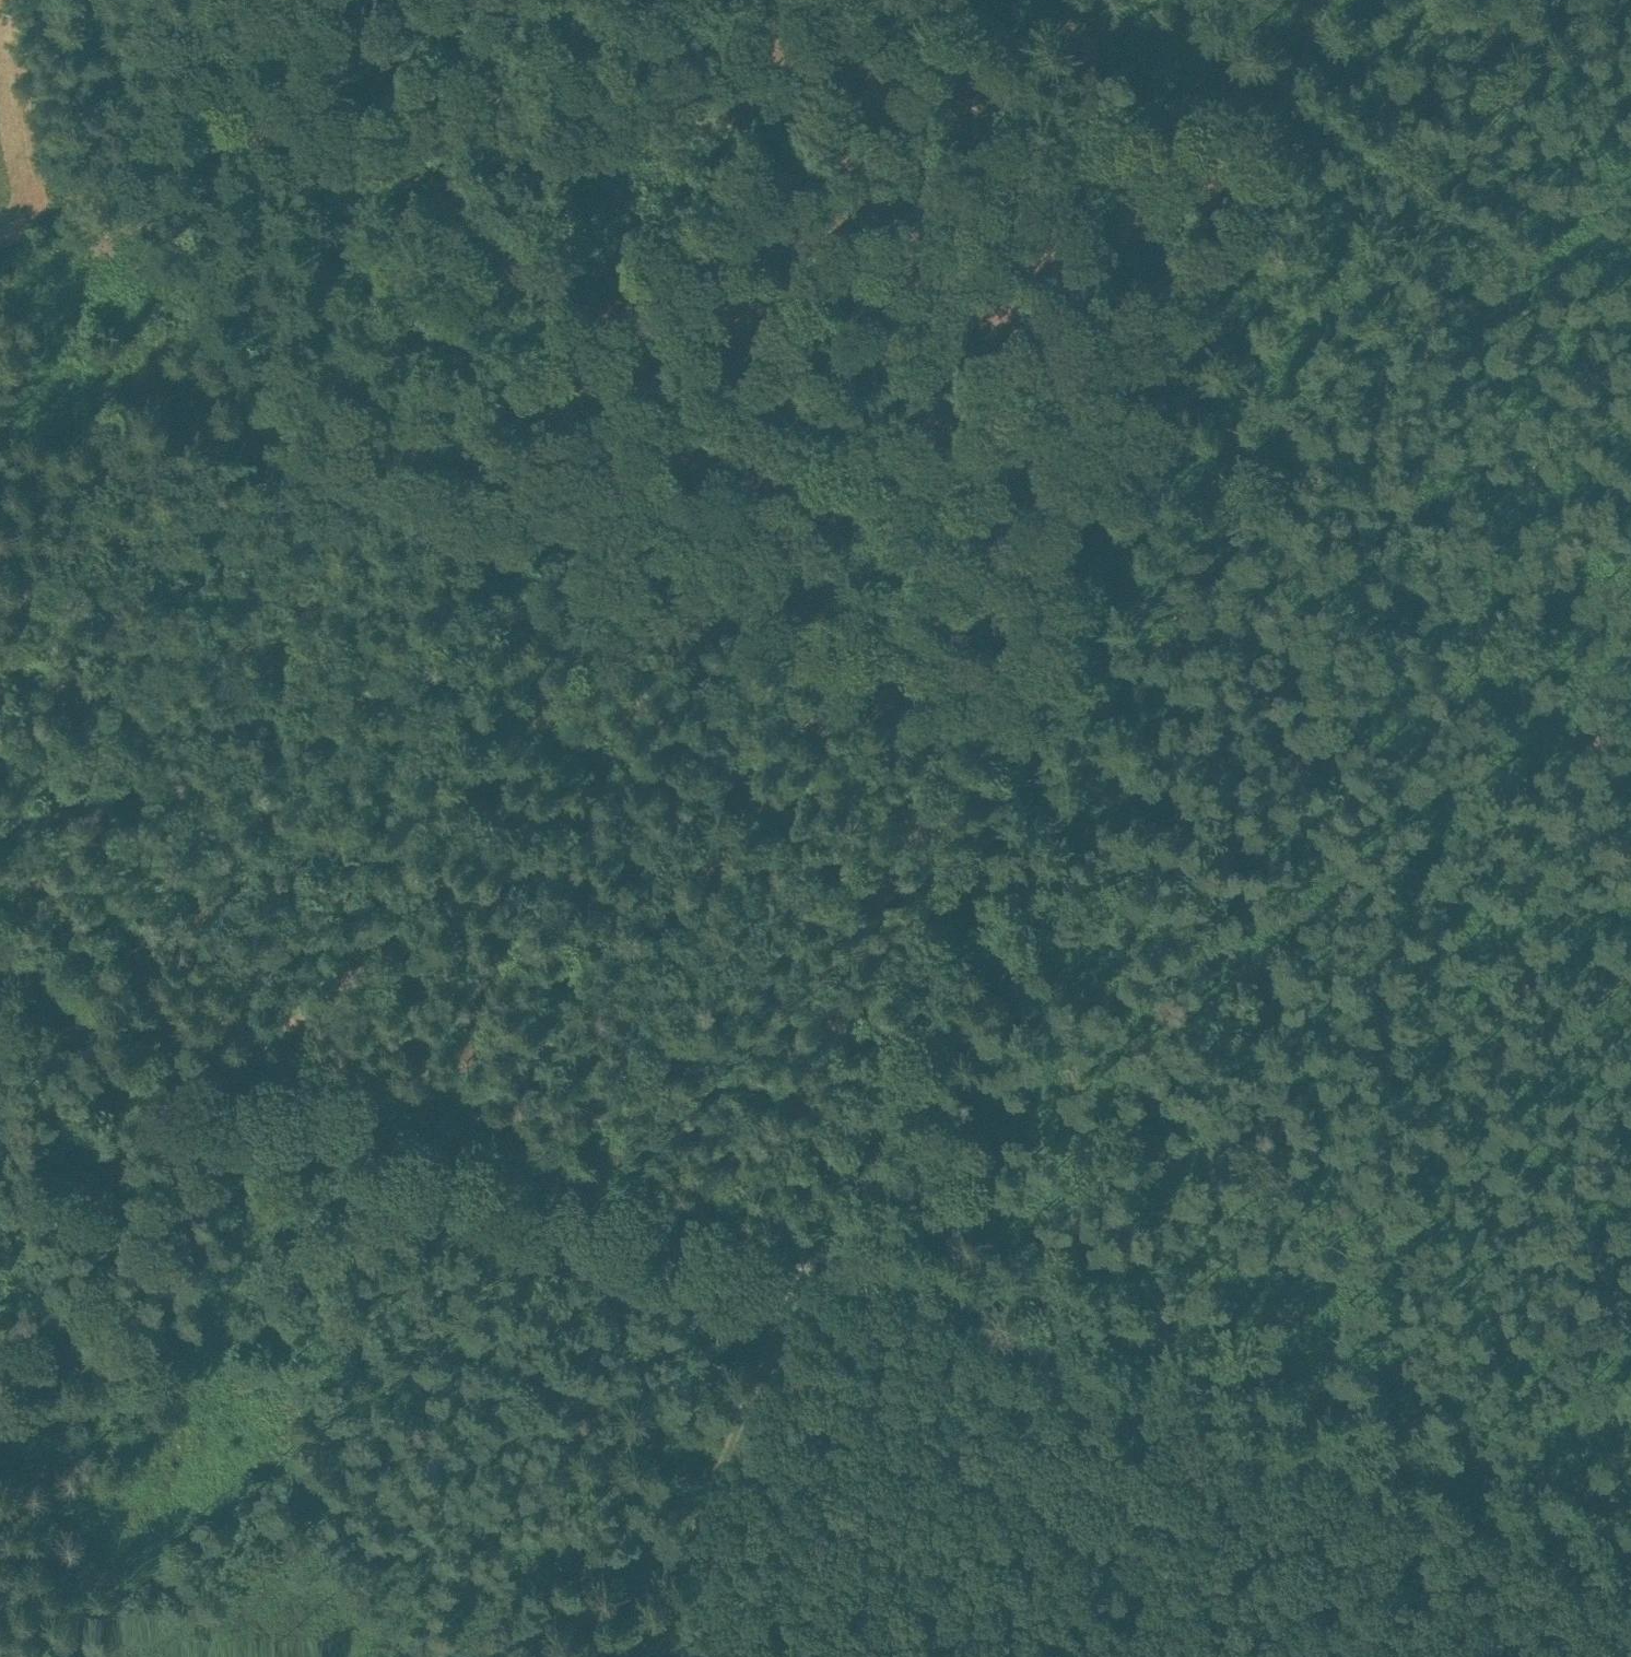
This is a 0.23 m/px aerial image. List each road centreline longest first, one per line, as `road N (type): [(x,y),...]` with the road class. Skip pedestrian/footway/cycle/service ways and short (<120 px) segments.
road 1 (track): [(632,1656),(1334,0)]
road 2 (track): [(0,919),(1630,1578)]

